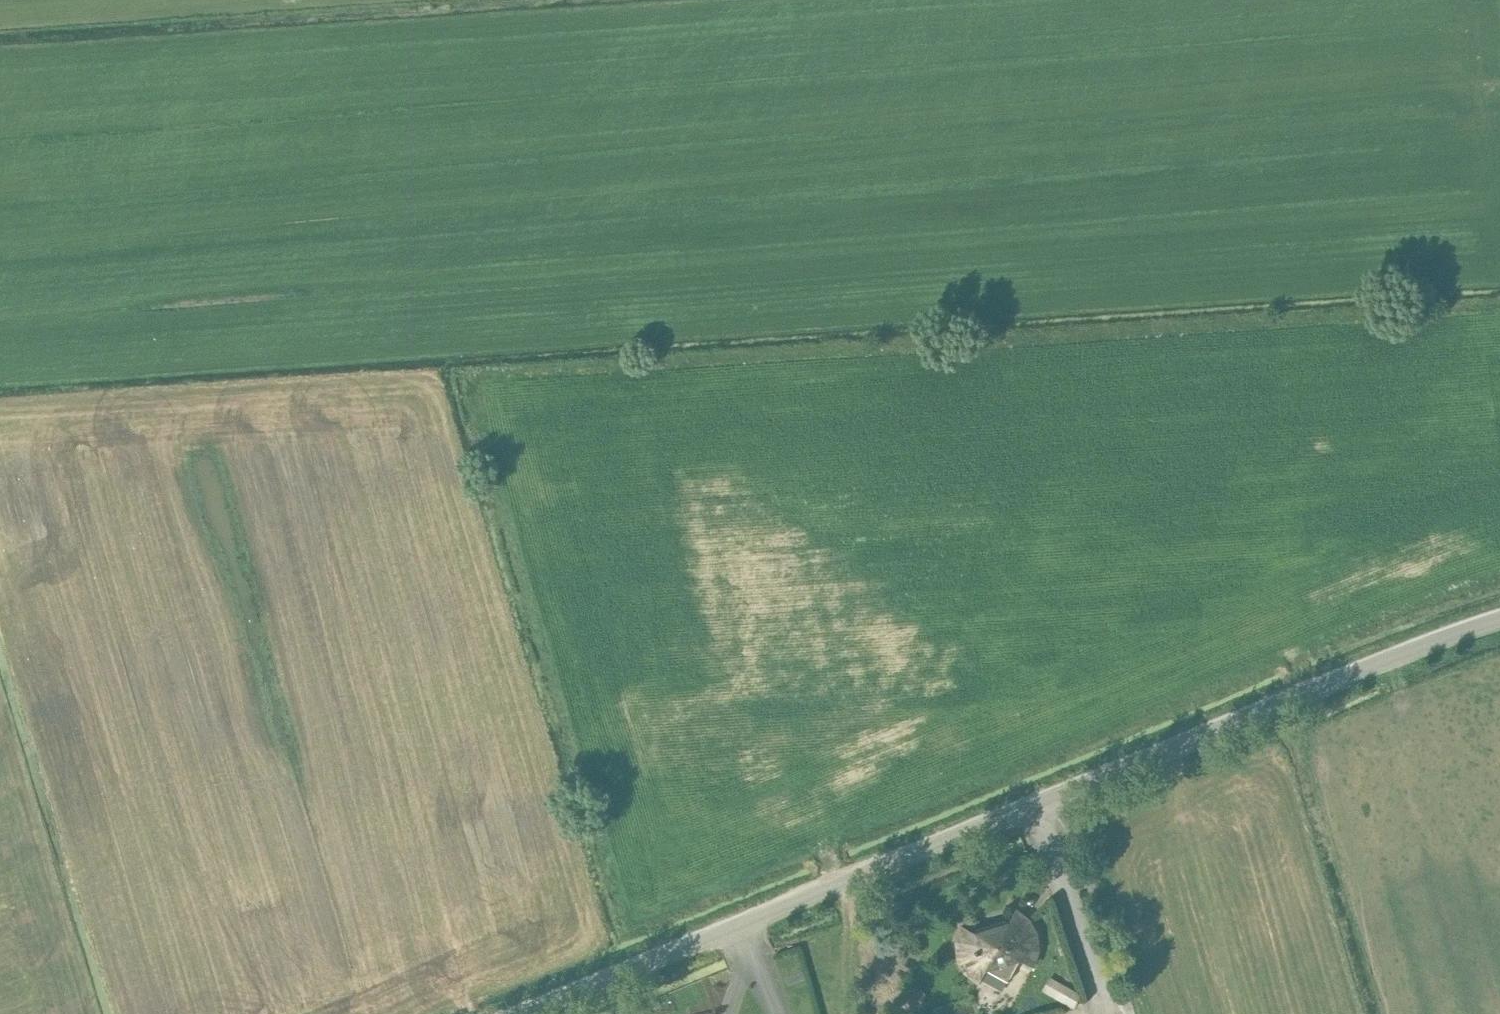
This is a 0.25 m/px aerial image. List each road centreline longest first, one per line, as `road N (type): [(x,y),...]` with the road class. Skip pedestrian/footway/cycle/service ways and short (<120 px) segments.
road 1 (unclassified): [(515,1013),(1417,647),(1499,621)]

